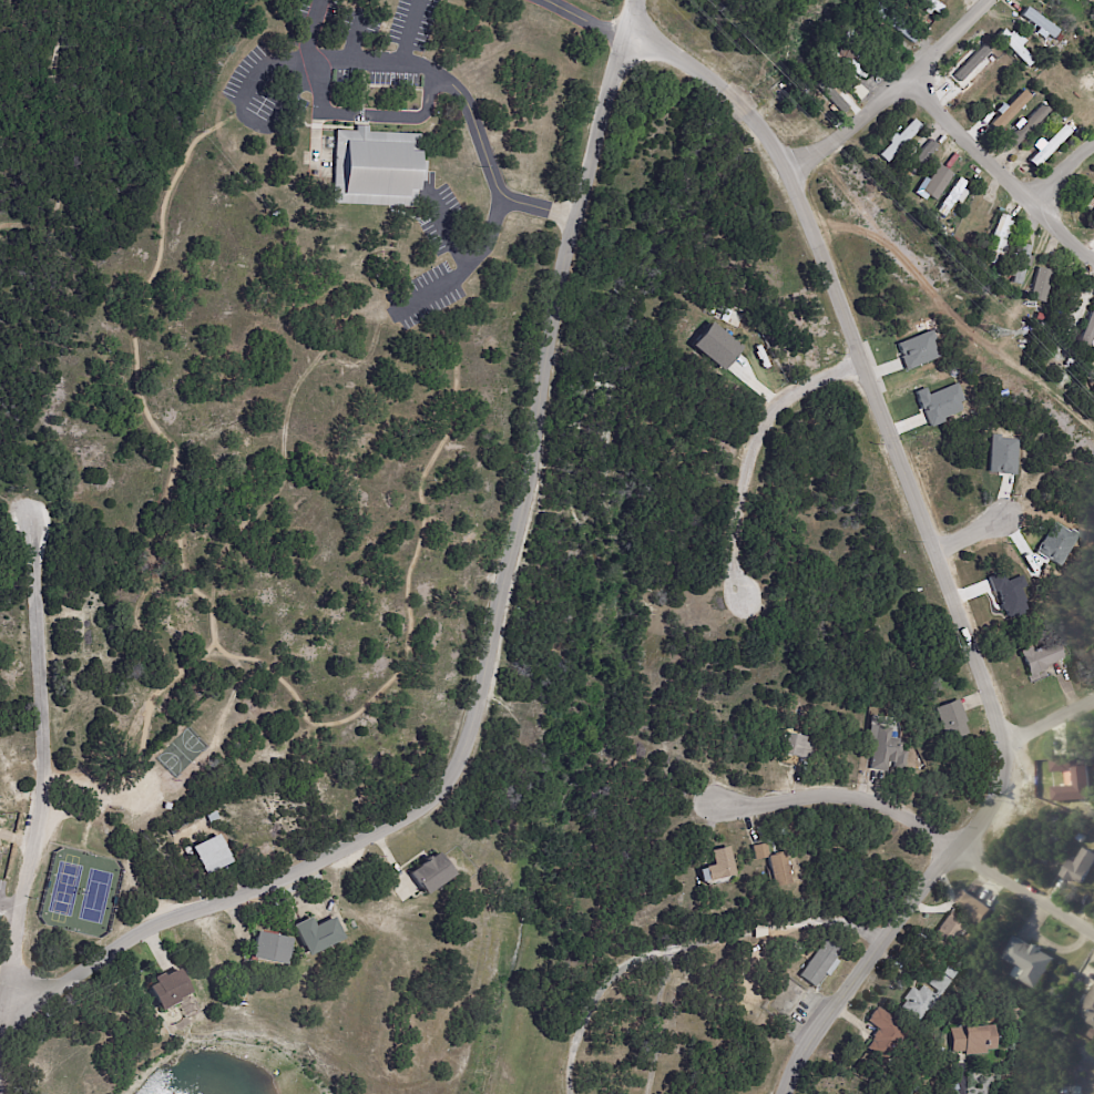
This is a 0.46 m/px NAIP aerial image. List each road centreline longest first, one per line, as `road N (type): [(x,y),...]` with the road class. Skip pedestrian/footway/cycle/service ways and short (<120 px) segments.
road 1 (residential): [(630,21),(570,214),(493,643),(460,756),(437,800),(347,850),(127,937),(53,985),(9,999)]
road 2 (residential): [(789,180),(1006,742),(1001,768),(826,1013),(791,1093)]
road 3 (residential): [(9,999),(32,664),(27,485)]
road 4 (residential): [(415,0),(397,63),(438,79),(468,105),(500,205),(570,214)]
road 5 (residential): [(863,366),(788,398),(773,413),(757,454),(740,595)]
road 6 (residential): [(688,805),(889,790),(950,845)]
road 7 (residential): [(907,74),(1021,198),(1093,263)]
road 8 (residential): [(630,21),(743,109),(770,140),(789,180)]
road 9 (residential): [(397,63),(300,63),(304,22),(321,0)]
road 10 (residential): [(1093,926),(950,845)]
road 11 (residential): [(789,180),(907,74)]
road 12 (residential): [(500,205),(454,282),(395,314)]

